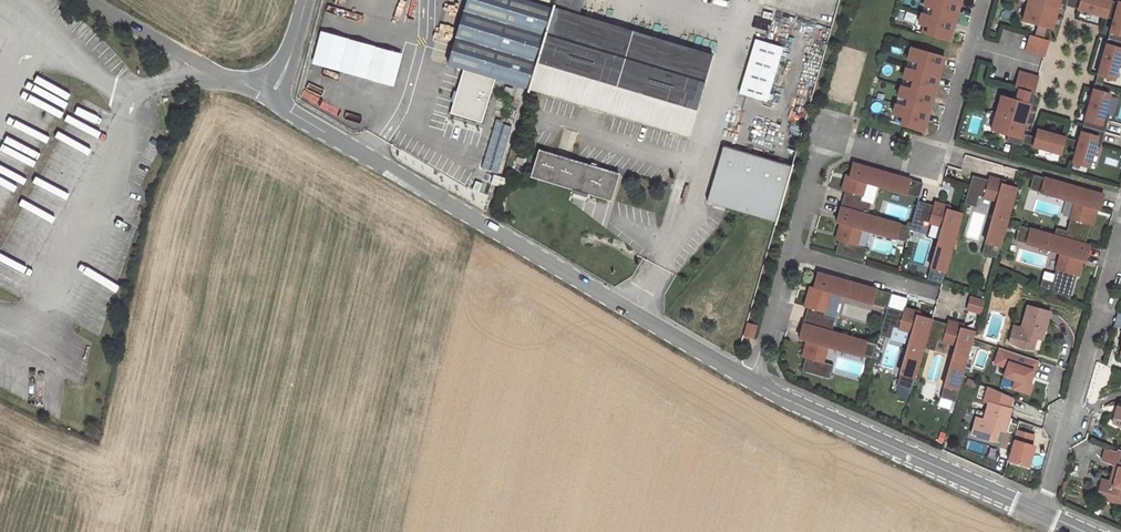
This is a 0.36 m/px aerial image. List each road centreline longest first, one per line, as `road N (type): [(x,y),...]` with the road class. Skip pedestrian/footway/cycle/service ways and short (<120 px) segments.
road 1 (unclassified): [(270,100),(751,383)]
road 2 (residential): [(982,0),(935,167),(823,135),(789,251)]
road 3 (unclassified): [(751,383),(1040,512)]
road 4 (residential): [(1040,512),(1120,232)]
road 5 (unclassified): [(93,0),(205,72),(270,100)]
road 6 (residential): [(932,291),(789,251)]
road 7 (residential): [(789,251),(751,383)]

